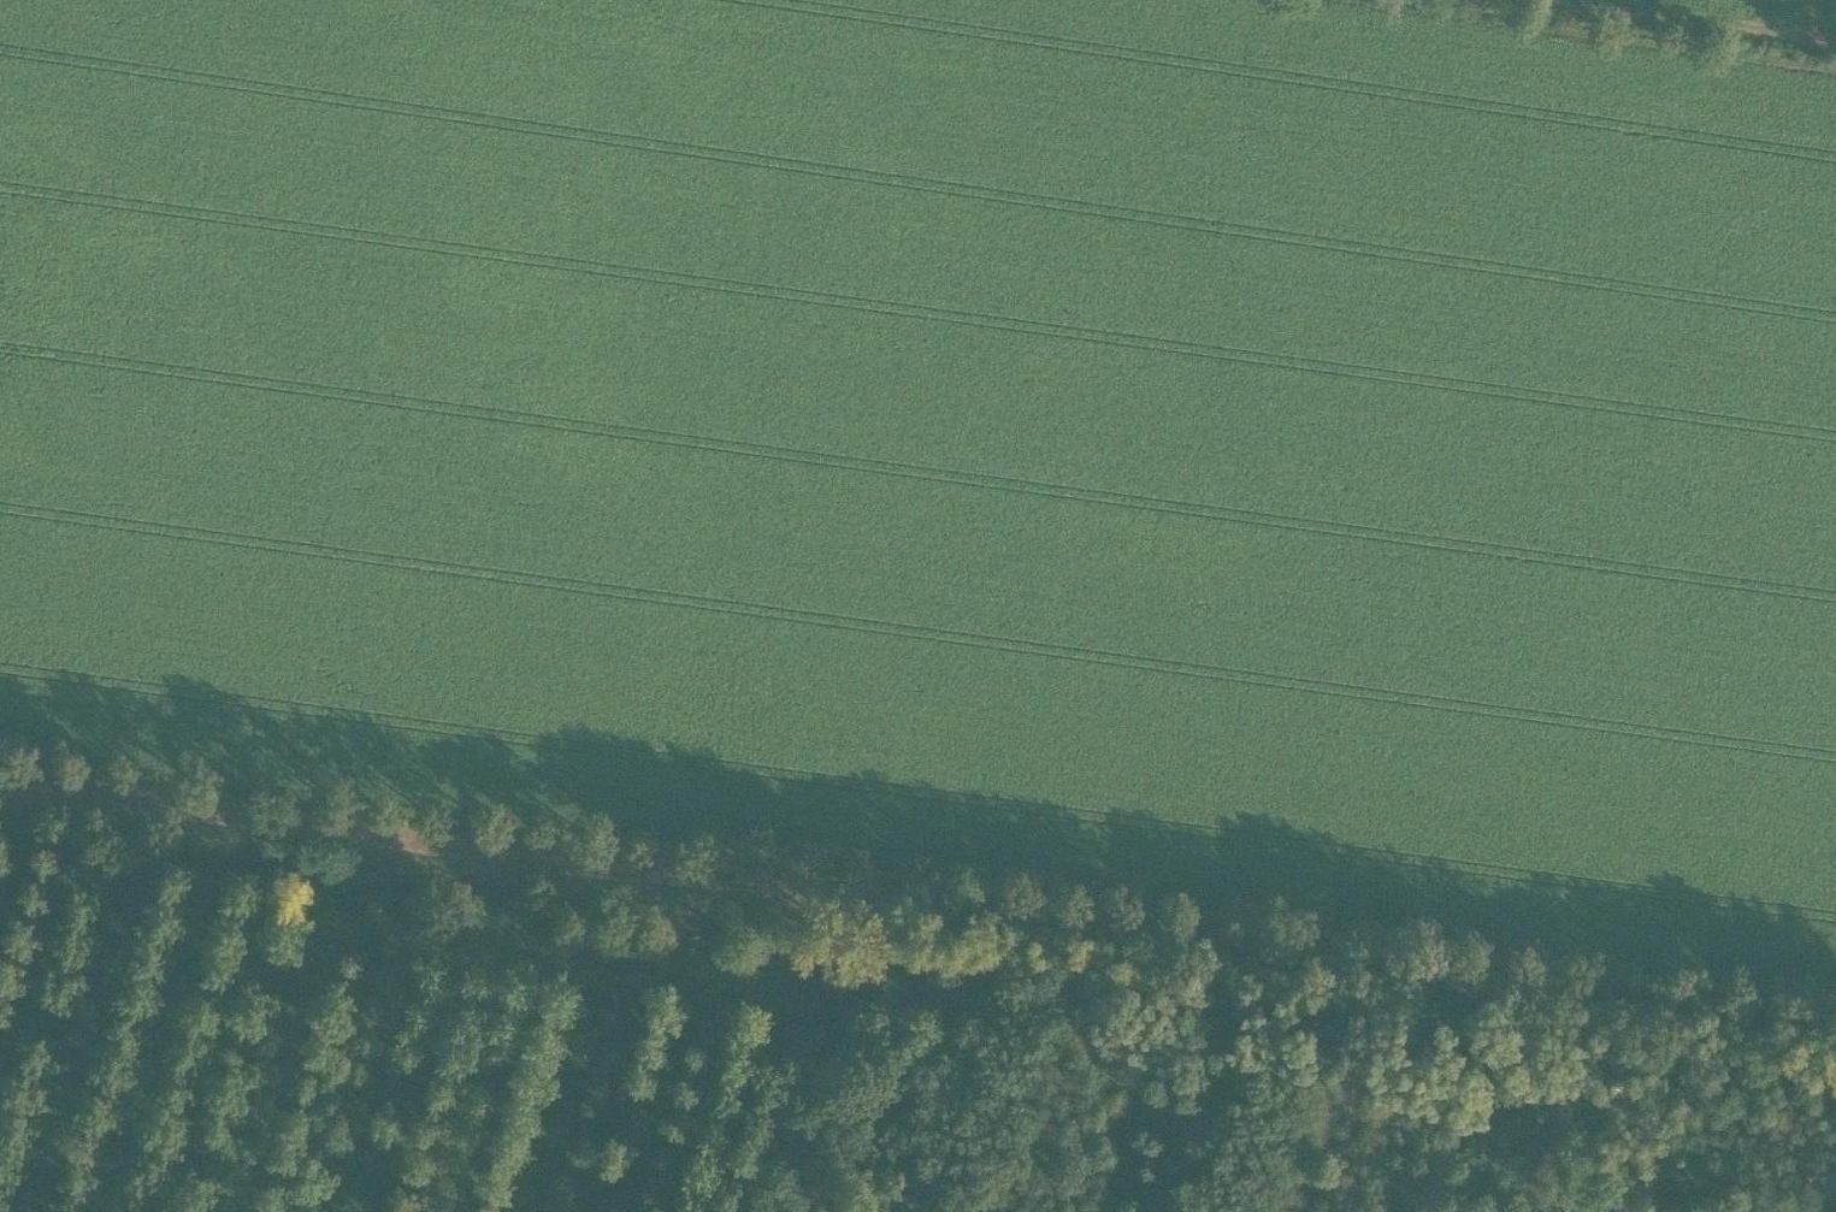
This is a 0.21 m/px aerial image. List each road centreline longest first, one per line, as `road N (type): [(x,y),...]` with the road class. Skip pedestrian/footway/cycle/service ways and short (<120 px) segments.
road 1 (track): [(875,897),(1835,1030)]
road 2 (track): [(0,787),(875,897)]
road 3 (track): [(875,897),(786,1211)]

